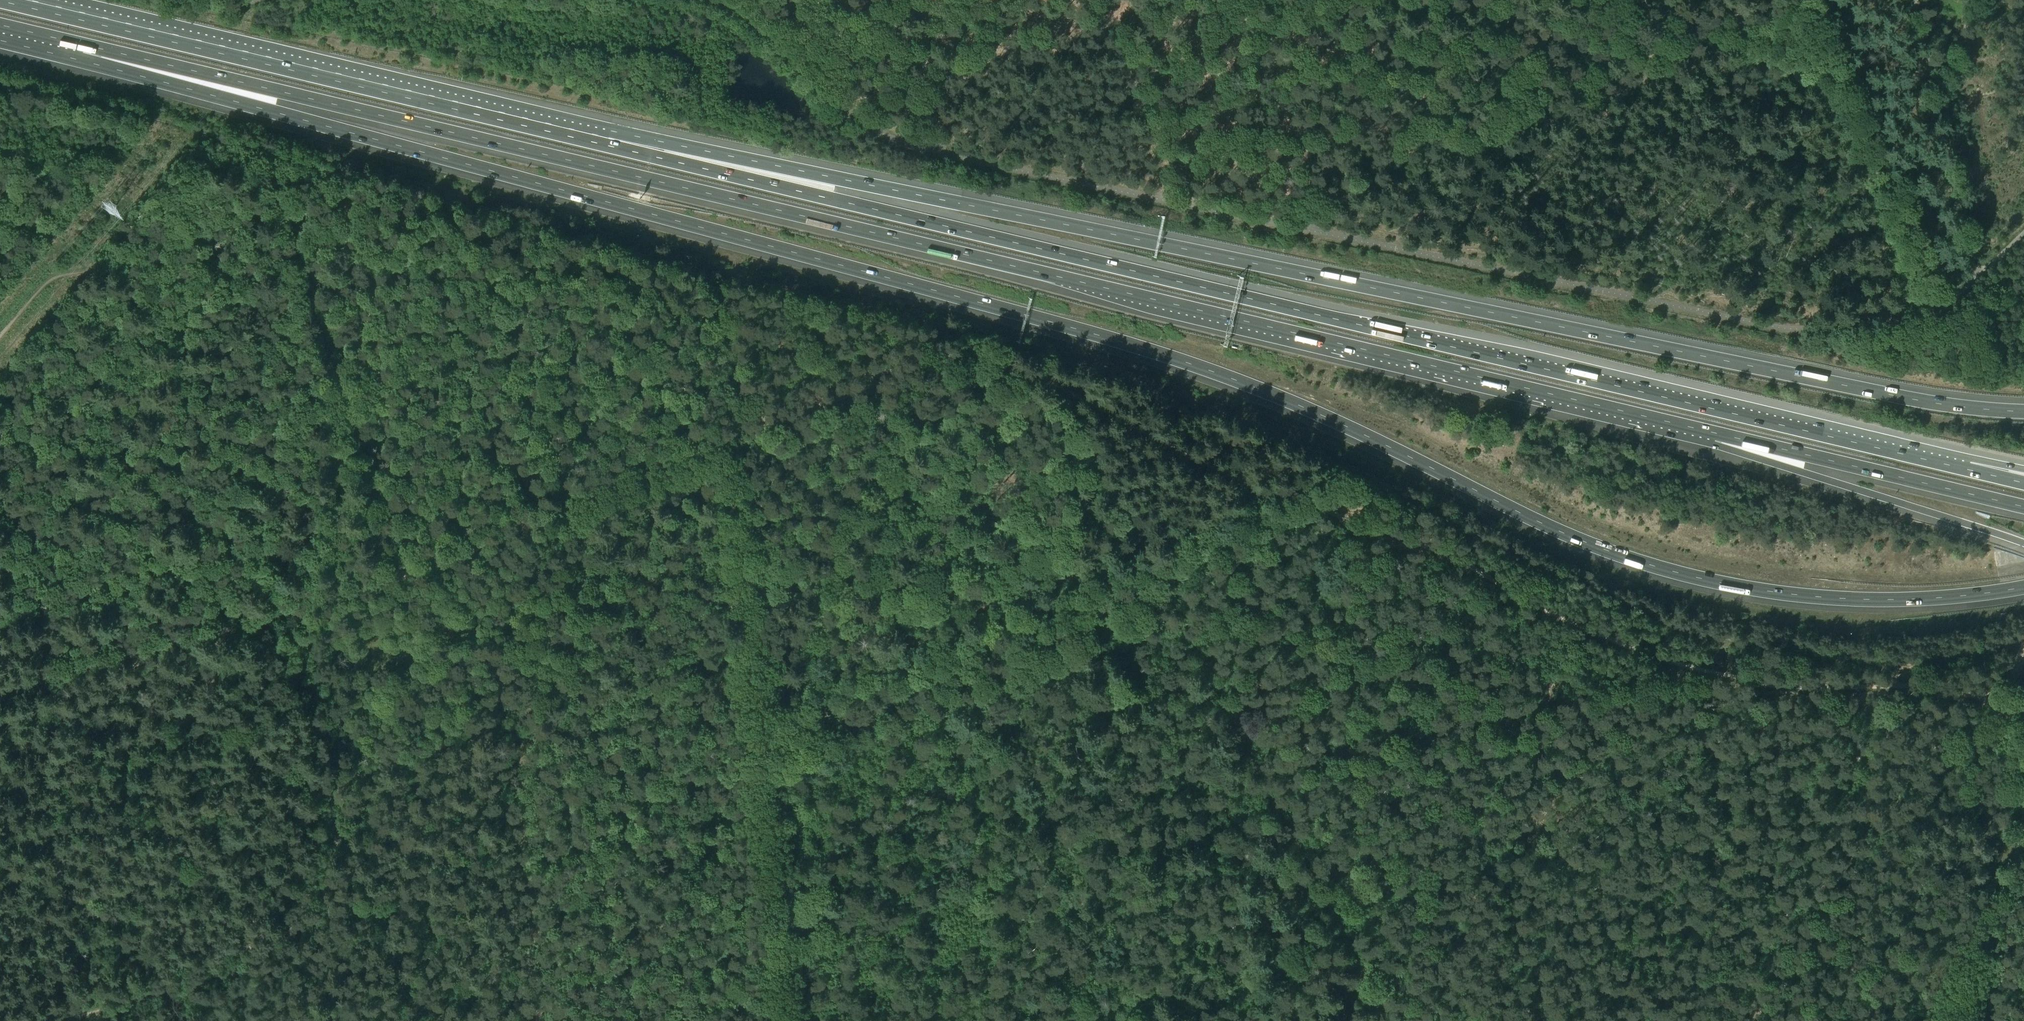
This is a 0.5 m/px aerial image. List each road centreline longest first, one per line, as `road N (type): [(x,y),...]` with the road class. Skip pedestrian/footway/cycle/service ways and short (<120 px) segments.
road 1 (track): [(2017,721),(1961,692),(1767,685),(1615,642),(1443,554),(1270,493),(976,356),(932,362),(397,579),(0,686)]
road 2 (motorway): [(82,53),(1137,346),(1332,419),(1536,520),(1654,566),(1825,597),(2023,588)]
road 3 (motorway): [(82,53),(242,82),(1714,432)]
road 4 (motorway): [(2023,411),(1867,390),(688,147),(609,141)]
road 5 (motorway): [(1969,470),(609,141)]
road 6 (track): [(159,995),(254,967),(277,951),(330,852),(340,783),(564,698),(579,675),(582,532),(488,246),(464,243),(310,292)]
road 7 (motorway): [(609,141),(19,0)]
road 8 (track): [(788,1020),(733,442)]
road 9 (track): [(1270,493),(760,703)]
road 10 (track): [(1687,667),(1304,768),(1255,765)]
road 11 (motorway): [(1714,432),(1811,475),(2023,543)]
road 12 (track): [(310,292),(0,386)]
road 13 (motorway): [(1714,432),(2023,507)]
road 14 (track): [(536,1020),(519,713)]
road 15 (track): [(310,292),(414,572)]
road 16 (track): [(1978,278),(1960,243),(1915,0)]
road 17 (track): [(1259,774),(1388,1020)]
road 18 (track): [(1241,736),(1151,552),(1141,546)]
road 19 (track): [(939,153),(906,0)]

